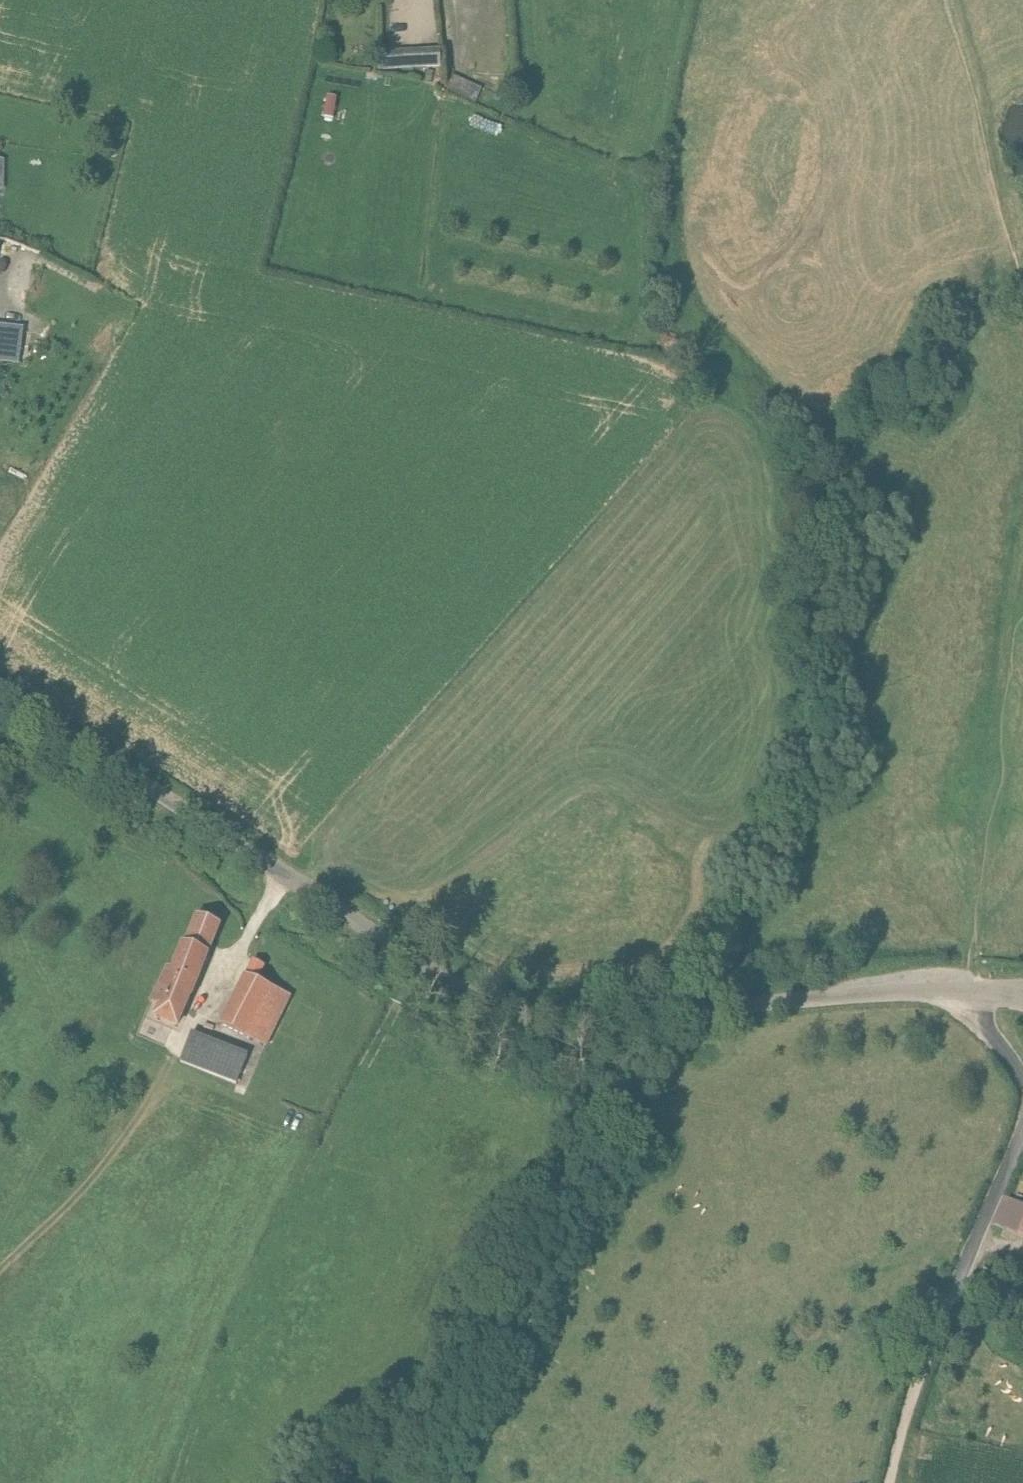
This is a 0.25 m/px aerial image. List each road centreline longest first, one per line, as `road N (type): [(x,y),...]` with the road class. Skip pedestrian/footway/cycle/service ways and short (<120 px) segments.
road 1 (unclassified): [(979,989),(612,1020),(553,1019),(489,1003),(0,693)]
road 2 (track): [(889,1482),(948,1302)]
road 3 (unclassified): [(948,1302),(1022,1131)]

